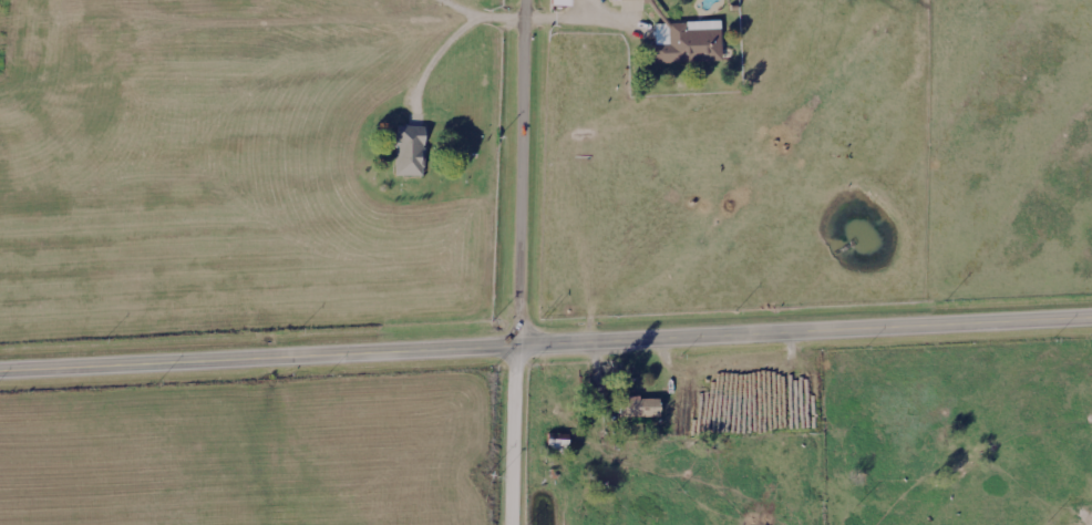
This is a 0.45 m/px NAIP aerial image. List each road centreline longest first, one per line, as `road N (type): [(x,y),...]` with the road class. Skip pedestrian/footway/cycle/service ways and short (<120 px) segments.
road 1 (tertiary): [(0,373),(1091,318)]
road 2 (residential): [(528,0),(514,524)]

